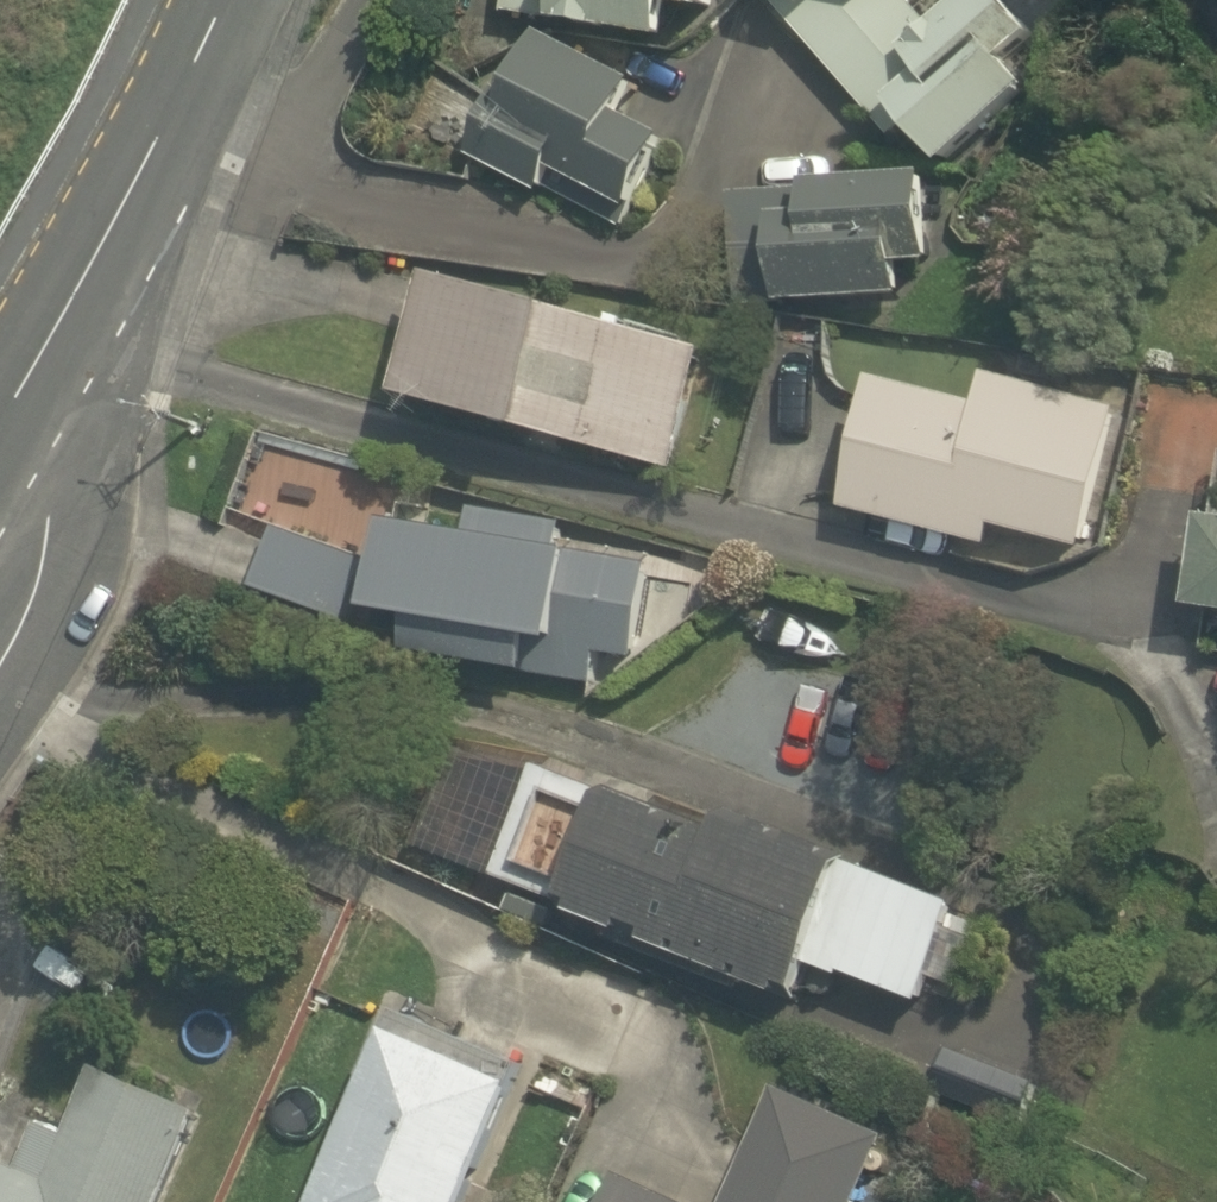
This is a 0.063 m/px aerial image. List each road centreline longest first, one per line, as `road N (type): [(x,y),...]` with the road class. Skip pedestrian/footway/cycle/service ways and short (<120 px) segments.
road 1 (tertiary): [(231,0),(27,388)]
road 2 (residential): [(27,388),(44,493),(33,600),(0,665)]

